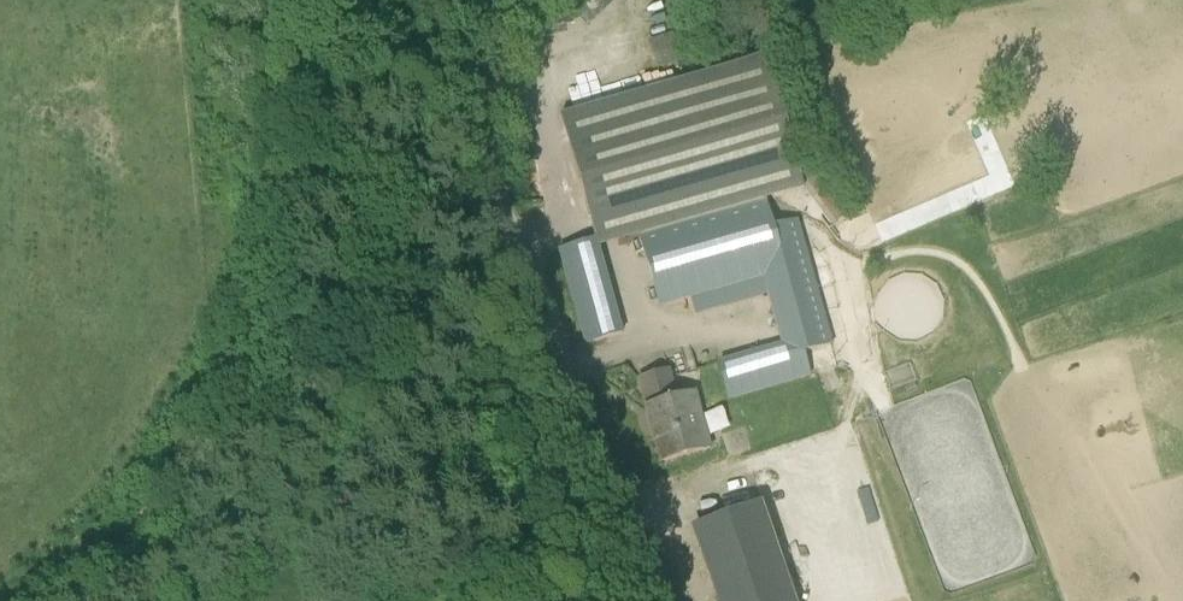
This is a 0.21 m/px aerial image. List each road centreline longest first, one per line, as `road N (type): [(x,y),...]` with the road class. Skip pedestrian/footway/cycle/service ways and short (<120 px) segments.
road 1 (unclassified): [(70,600),(152,512),(212,412),(277,172),(305,111),(341,68),(429,0)]
road 2 (unclassified): [(647,600),(504,219),(488,112),(495,0)]
road 3 (track): [(594,465),(471,600)]

